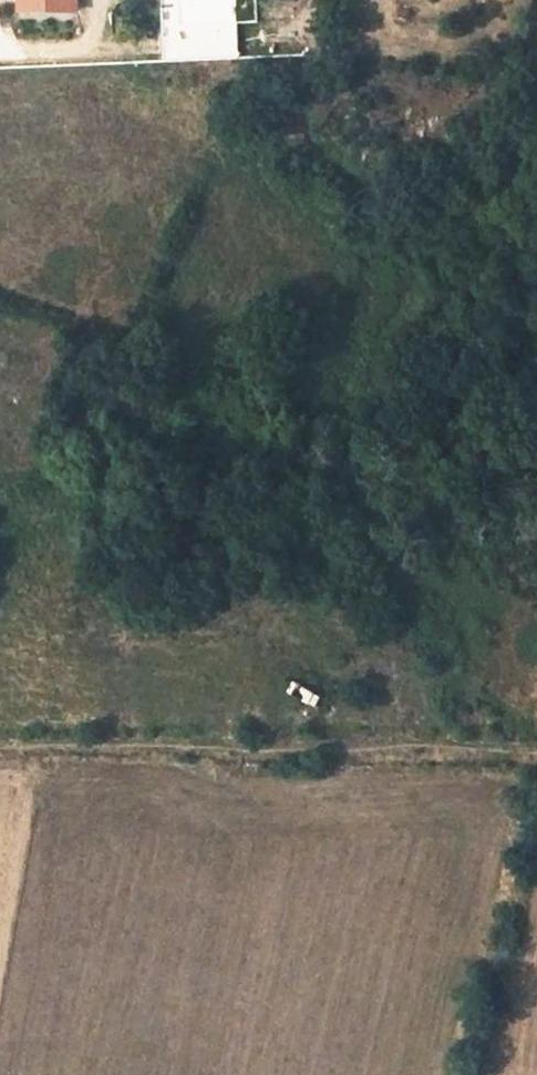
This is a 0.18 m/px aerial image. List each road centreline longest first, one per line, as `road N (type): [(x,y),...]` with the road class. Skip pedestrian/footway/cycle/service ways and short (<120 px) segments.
road 1 (track): [(0,745),(536,757)]

